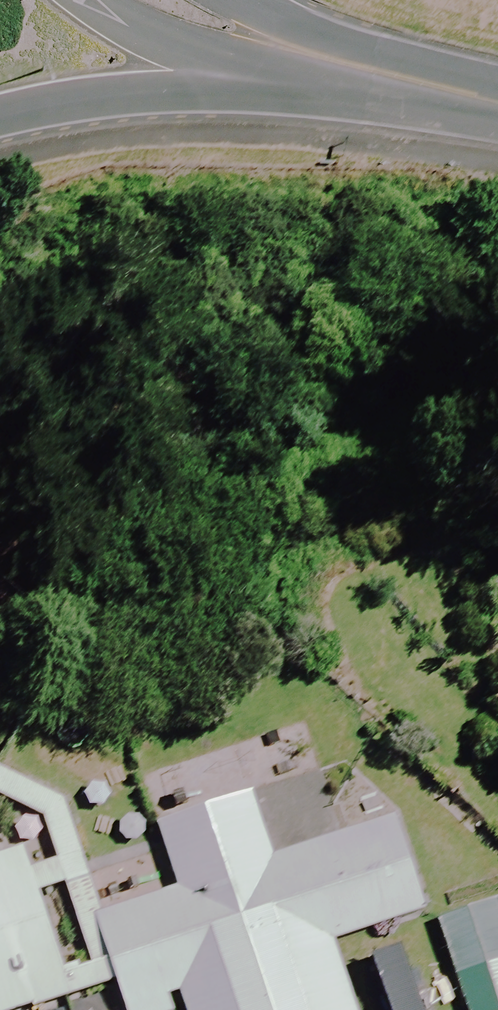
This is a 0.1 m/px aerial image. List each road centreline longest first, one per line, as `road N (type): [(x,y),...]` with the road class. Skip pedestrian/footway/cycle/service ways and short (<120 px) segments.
road 1 (tertiary): [(409,86),(144,100),(0,123)]
road 2 (tertiary): [(409,86),(241,62),(143,29),(99,0)]
road 3 (tertiary): [(236,0),(409,86)]

